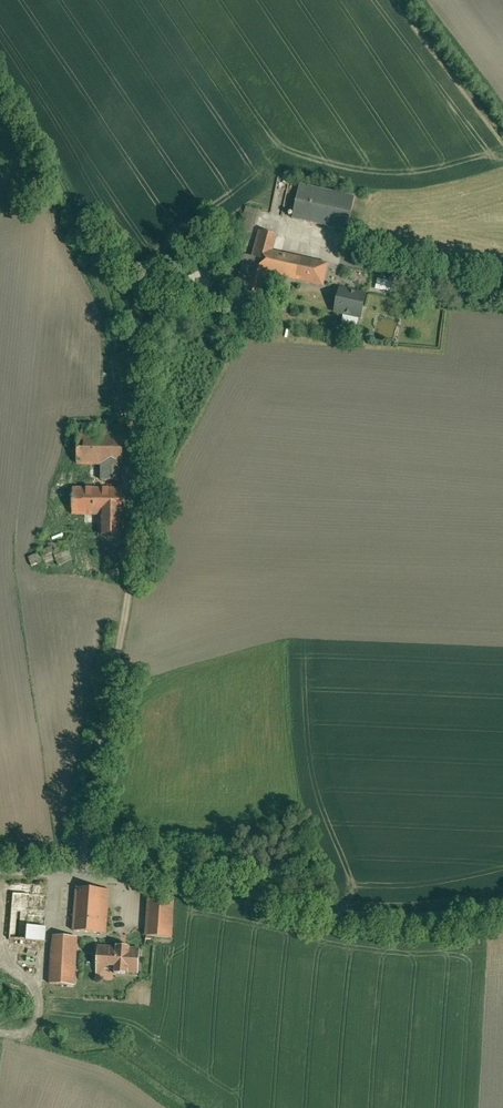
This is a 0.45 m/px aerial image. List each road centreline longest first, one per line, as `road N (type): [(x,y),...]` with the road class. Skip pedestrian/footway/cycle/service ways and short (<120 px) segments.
road 1 (unclassified): [(502,903),(404,917),(135,873),(0,870)]

